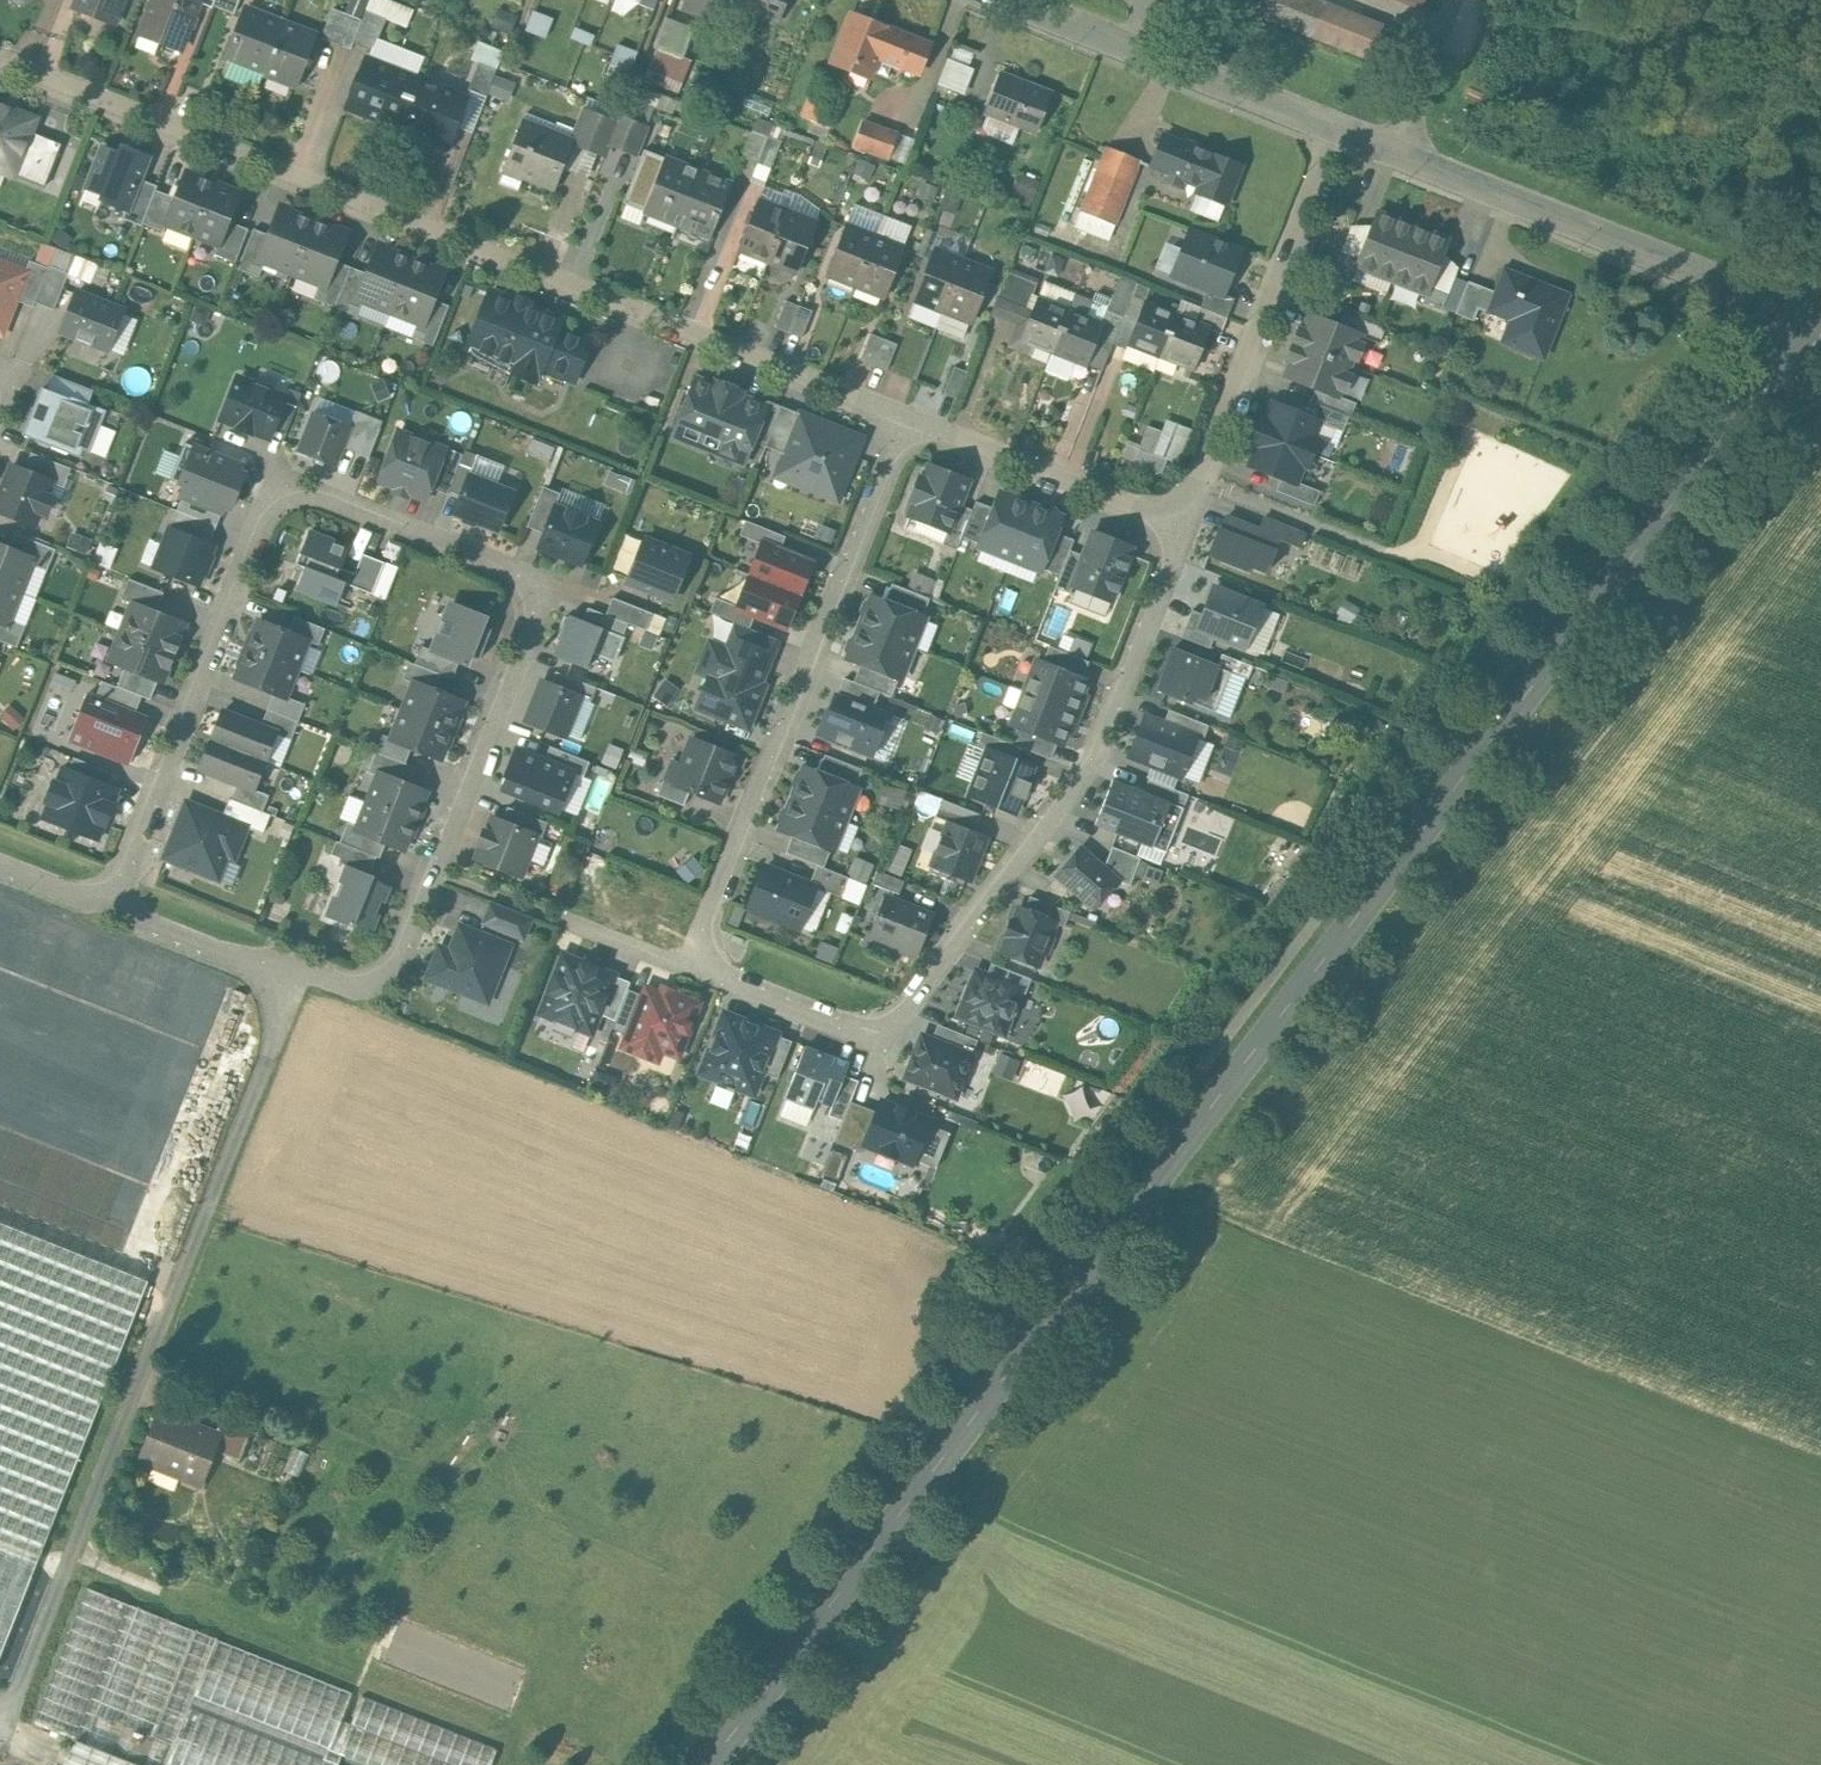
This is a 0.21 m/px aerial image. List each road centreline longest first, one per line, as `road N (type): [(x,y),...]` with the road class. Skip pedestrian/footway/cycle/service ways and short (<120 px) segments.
road 1 (secondary): [(711,1764),(1819,315)]
road 2 (residential): [(907,418),(692,965),(848,1027),(886,1030),(900,1016),(1092,762),(1174,555),(1178,517)]
road 3 (residential): [(300,986),(336,981),(363,990),(398,962),(536,607),(522,578),(326,497),(291,496),(260,530),(109,910)]
road 4 (residential): [(0,62),(907,418)]
road 5 (residential): [(0,1718),(300,986)]
road 6 (residential): [(1819,315),(1393,149)]
road 7 (residential): [(1178,517),(1191,504),(1340,129)]
road 8 (residential): [(1340,129),(1024,0)]
road 9 (residential): [(907,418),(1134,507),(1178,517)]
road 10 (residential): [(300,986),(109,910)]
road 11 (residential): [(1452,0),(1393,149)]

